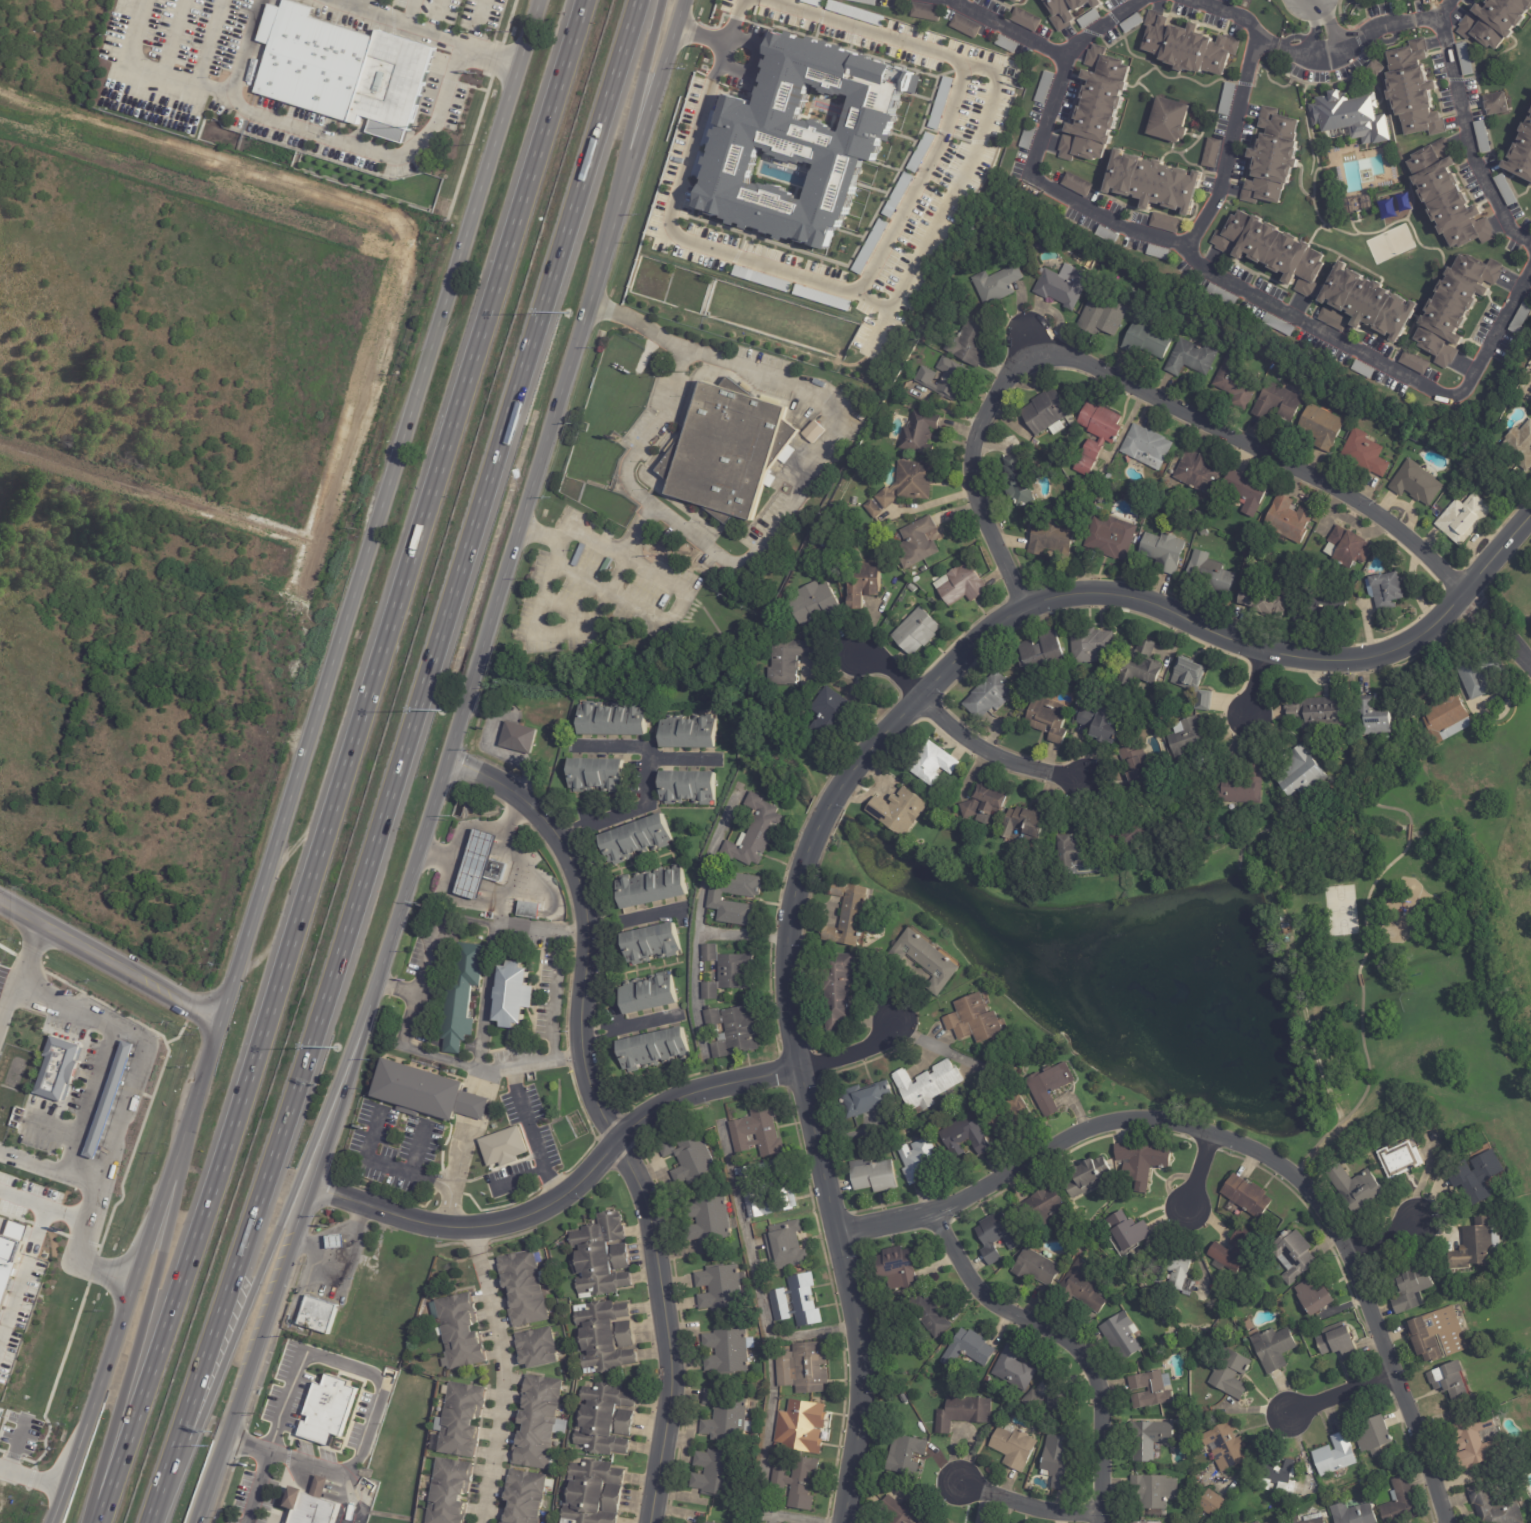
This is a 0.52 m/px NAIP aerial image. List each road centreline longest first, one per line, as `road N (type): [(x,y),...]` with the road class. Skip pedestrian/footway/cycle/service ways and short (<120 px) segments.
road 1 (motorway): [(145,1522),(329,980),(636,0)]
road 2 (secondary): [(200,1522),(221,1439),(424,854),(595,274),(686,0)]
road 3 (motorway): [(582,0),(291,937),(97,1522)]
road 4 (residential): [(1530,524),(1420,642),(1358,660),(1273,657),(1120,599),(1025,605),(834,803),(801,874),(789,940),(800,1069),(857,1330),(862,1390),(844,1522)]
road 5 (secondary): [(540,0),(217,1020)]
road 6 (residential): [(837,1230),(934,1213),(1103,1123),(1161,1120),(1257,1151),(1309,1189),(1338,1231),(1446,1522)]
road 7 (residential): [(449,775),(511,788),(556,841),(585,915),(583,1063),(648,1204),(673,1380),(653,1522)]
road 8 (residential): [(1025,605),(985,508),(976,452),(1030,338),(1376,512),(1466,587)]
road 9 (residential): [(311,1185),(431,1224),(471,1229),(512,1220),(562,1199),(616,1143),(668,1105),(858,1054),(899,1027)]
road 10 (motorway): [(151,1522),(375,981)]
road 11 (secondary): [(217,1020),(179,1165),(54,1522)]
road 12 (residential): [(934,1213),(987,1299),(1065,1338),(1090,1367),(1099,1522)]
road 13 (motorway): [(179,1165),(85,1522)]
road 14 (residential): [(471,1229),(504,1380),(481,1522)]
road 15 (motorway): [(595,274),(659,0)]
road 16 (residential): [(869,660),(994,753),(1085,782)]
road 17 (secondary): [(217,1020),(0,901)]
road 18 (residential): [(960,1483),(1042,1509),(1099,1511)]

